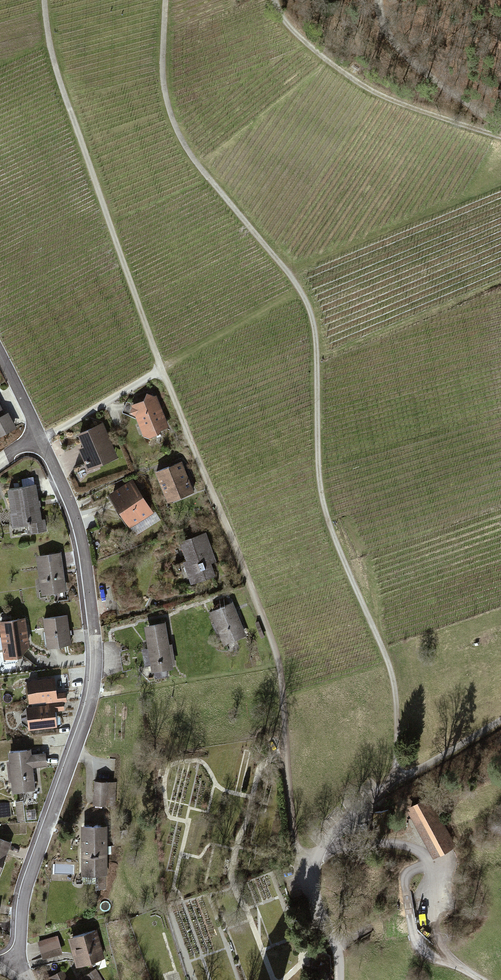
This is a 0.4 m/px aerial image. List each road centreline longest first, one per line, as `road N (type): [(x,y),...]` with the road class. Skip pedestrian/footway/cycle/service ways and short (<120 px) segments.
road 1 (track): [(45,0),(48,41),(72,119),(279,666),(292,833),(315,861)]
road 2 (track): [(164,0),(168,114),(190,157),(299,289),(315,328),(322,504),(394,683),(394,778)]
road 3 (residential): [(18,962),(28,882),(86,716),(96,660),(83,544),(42,437)]
road 4 (track): [(274,0),(299,37),(374,93),(500,137)]
road 5 (track): [(500,132),(399,49),(380,0)]
road 6 (residential): [(162,370),(42,437)]

